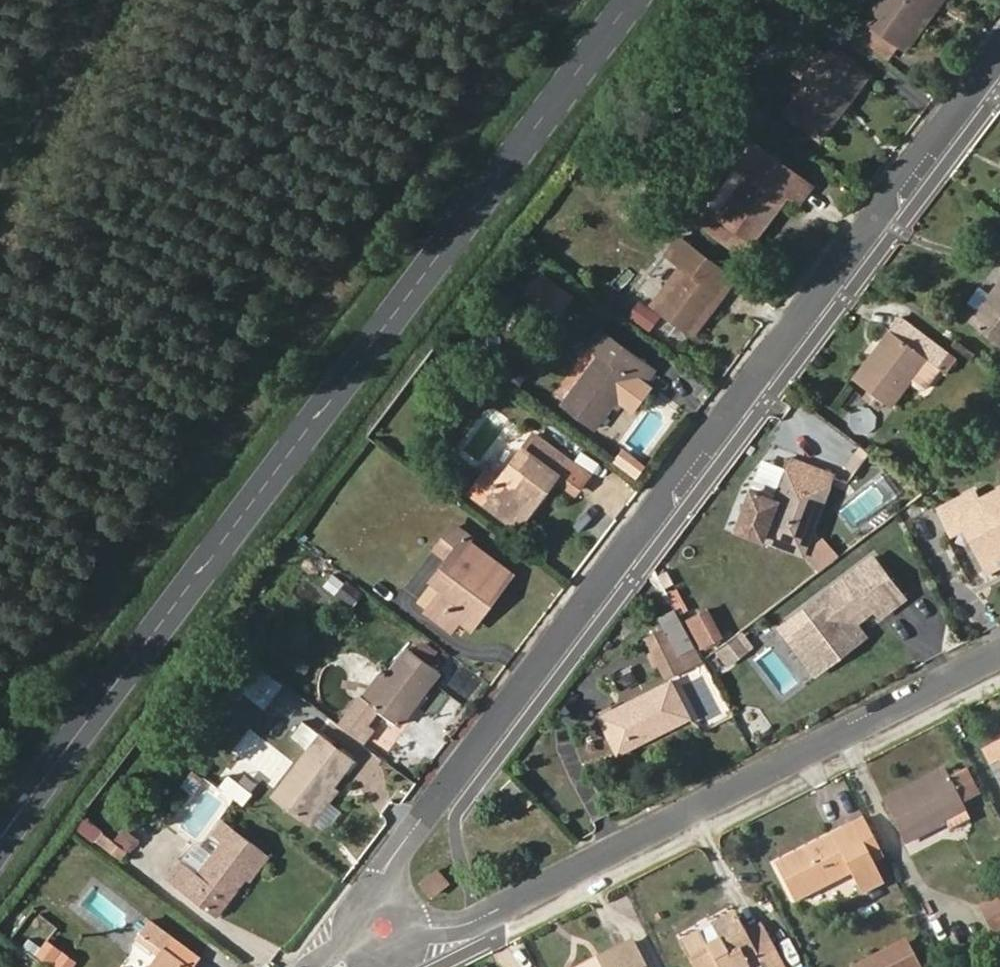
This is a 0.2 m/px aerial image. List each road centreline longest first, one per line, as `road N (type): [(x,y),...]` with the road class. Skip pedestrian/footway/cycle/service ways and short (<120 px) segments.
road 1 (residential): [(377,908),(397,856),(999,57)]
road 2 (primary): [(631,0),(0,837)]
road 3 (residential): [(999,653),(440,936),(401,942)]
road 4 (track): [(124,0),(0,203)]

